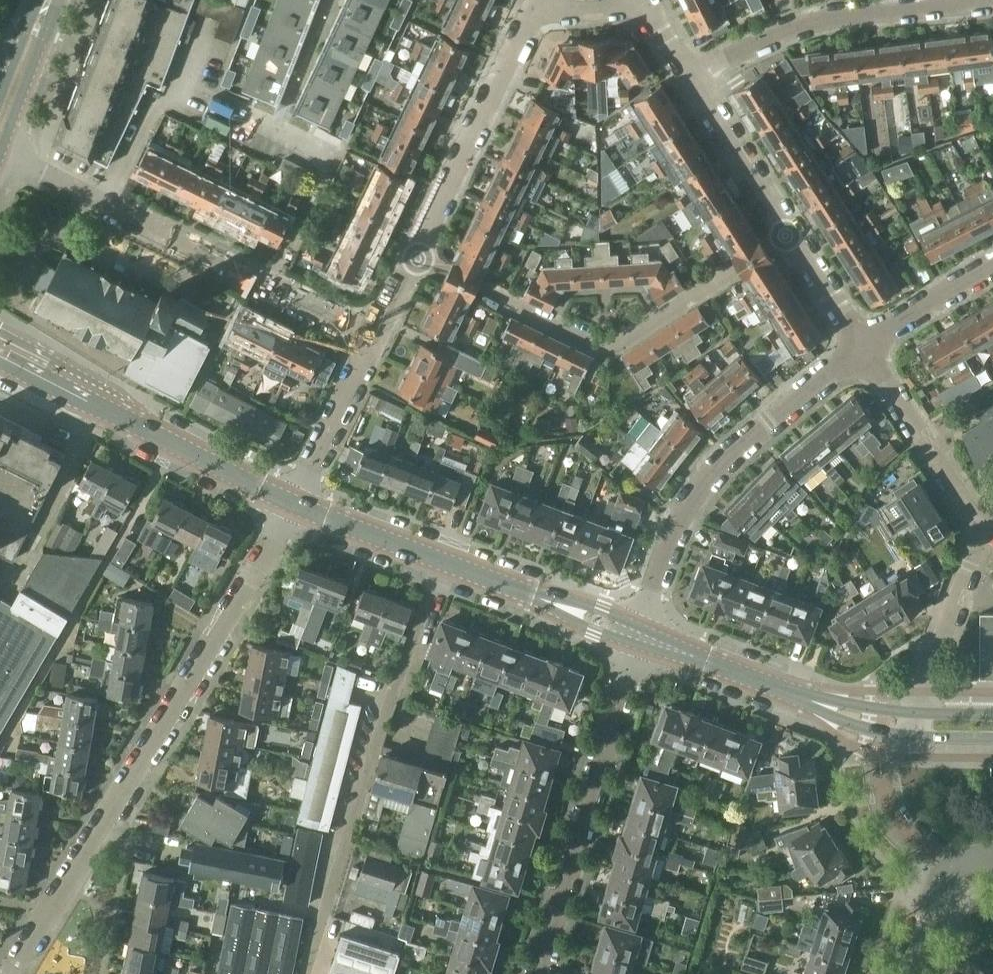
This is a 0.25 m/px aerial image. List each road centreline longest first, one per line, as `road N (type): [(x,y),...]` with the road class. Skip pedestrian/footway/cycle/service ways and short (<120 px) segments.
road 1 (residential): [(12,973),(294,505)]
road 2 (residential): [(791,233),(619,343),(593,344),(413,256)]
road 3 (residential): [(376,334),(0,154)]
road 4 (residential): [(865,348),(703,476),(669,538),(634,633)]
road 5 (tertiary): [(634,633),(294,505)]
road 6 (residential): [(536,973),(634,633)]
road 7 (tertiary): [(294,505),(0,354)]
road 8 (residential): [(692,75),(804,24),(992,1)]
road 9 (residential): [(413,256),(537,11)]
road 10 (tertiary): [(884,722),(634,633)]
road 11 (residential): [(980,530),(865,348)]
road 12 (residential): [(922,725),(924,673),(980,530)]
road 13 (residential): [(294,505),(376,334)]
road 14 (residential): [(791,233),(692,75)]
road 15 (residential): [(865,348),(992,267)]
road 16 (residential): [(877,756),(898,819),(953,866)]
road 17 (residential): [(865,348),(791,233)]
road 18 (tertiary): [(0,119),(52,0)]

